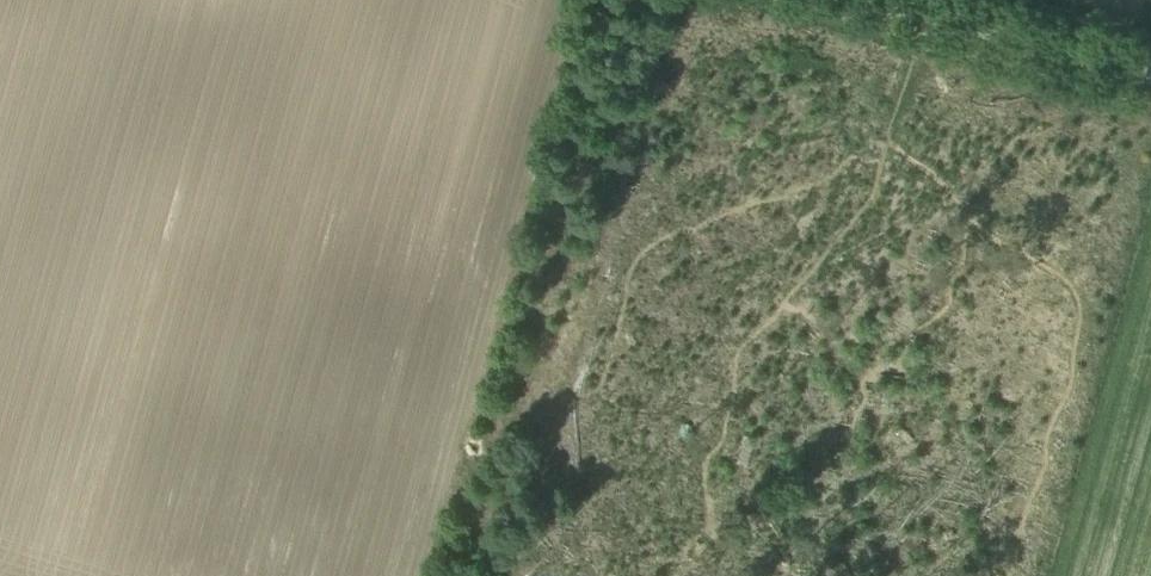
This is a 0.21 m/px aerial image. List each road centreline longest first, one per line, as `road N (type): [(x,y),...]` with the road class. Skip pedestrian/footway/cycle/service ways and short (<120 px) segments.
road 1 (track): [(1150,70),(906,0)]

